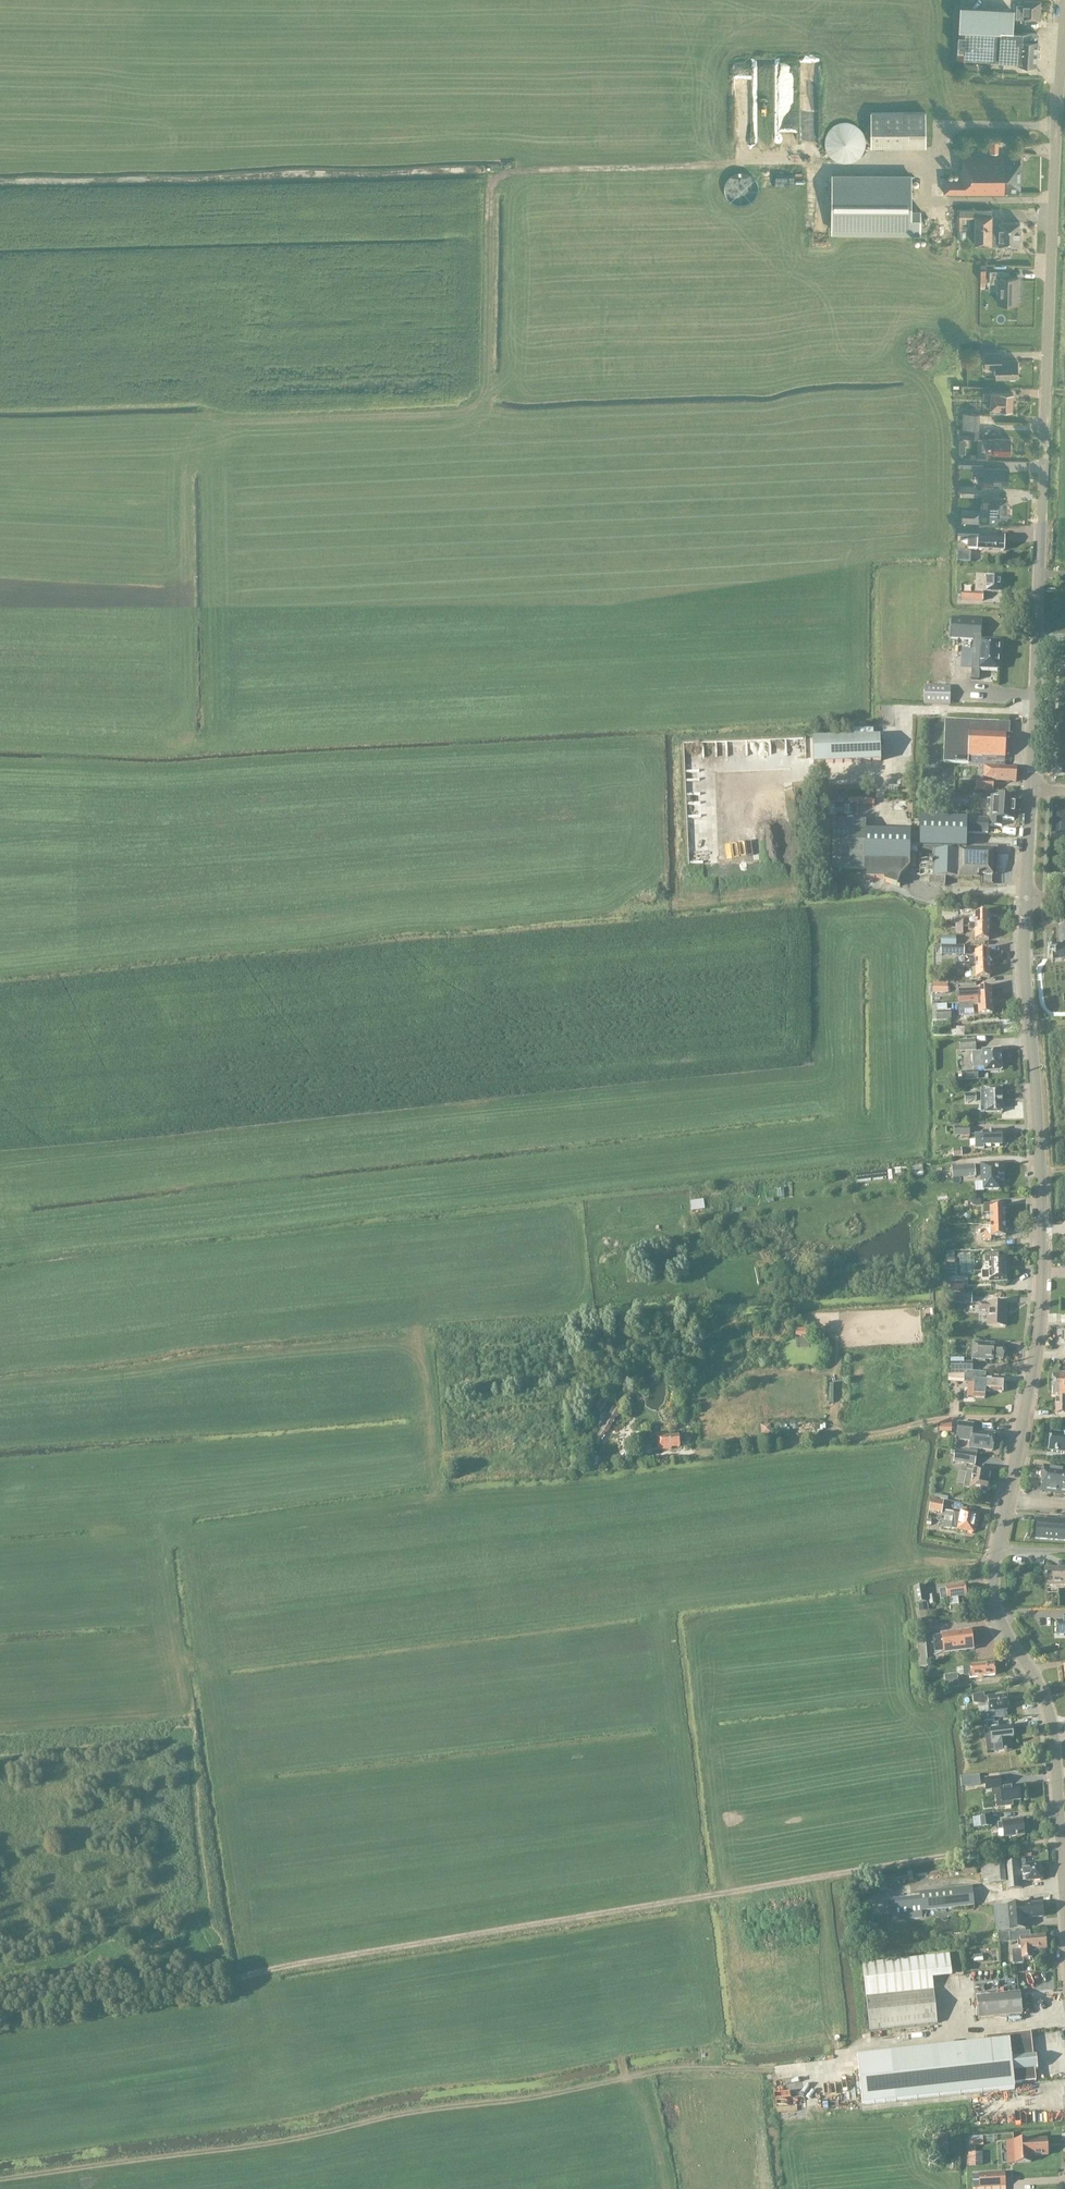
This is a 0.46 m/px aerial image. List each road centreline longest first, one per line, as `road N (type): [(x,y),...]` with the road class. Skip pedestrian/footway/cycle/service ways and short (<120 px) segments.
road 1 (track): [(0,2022),(184,1994),(286,1967),(1061,1841)]
road 2 (tertiary): [(1064,1913),(1050,1710),(990,1587),(1042,1309),(1025,899)]
road 3 (tertiary): [(1030,789),(1064,9)]
road 4 (track): [(0,2177),(249,2146),(676,2069),(768,2070)]
road 5 (track): [(684,1455),(957,1418),(1024,1420)]

